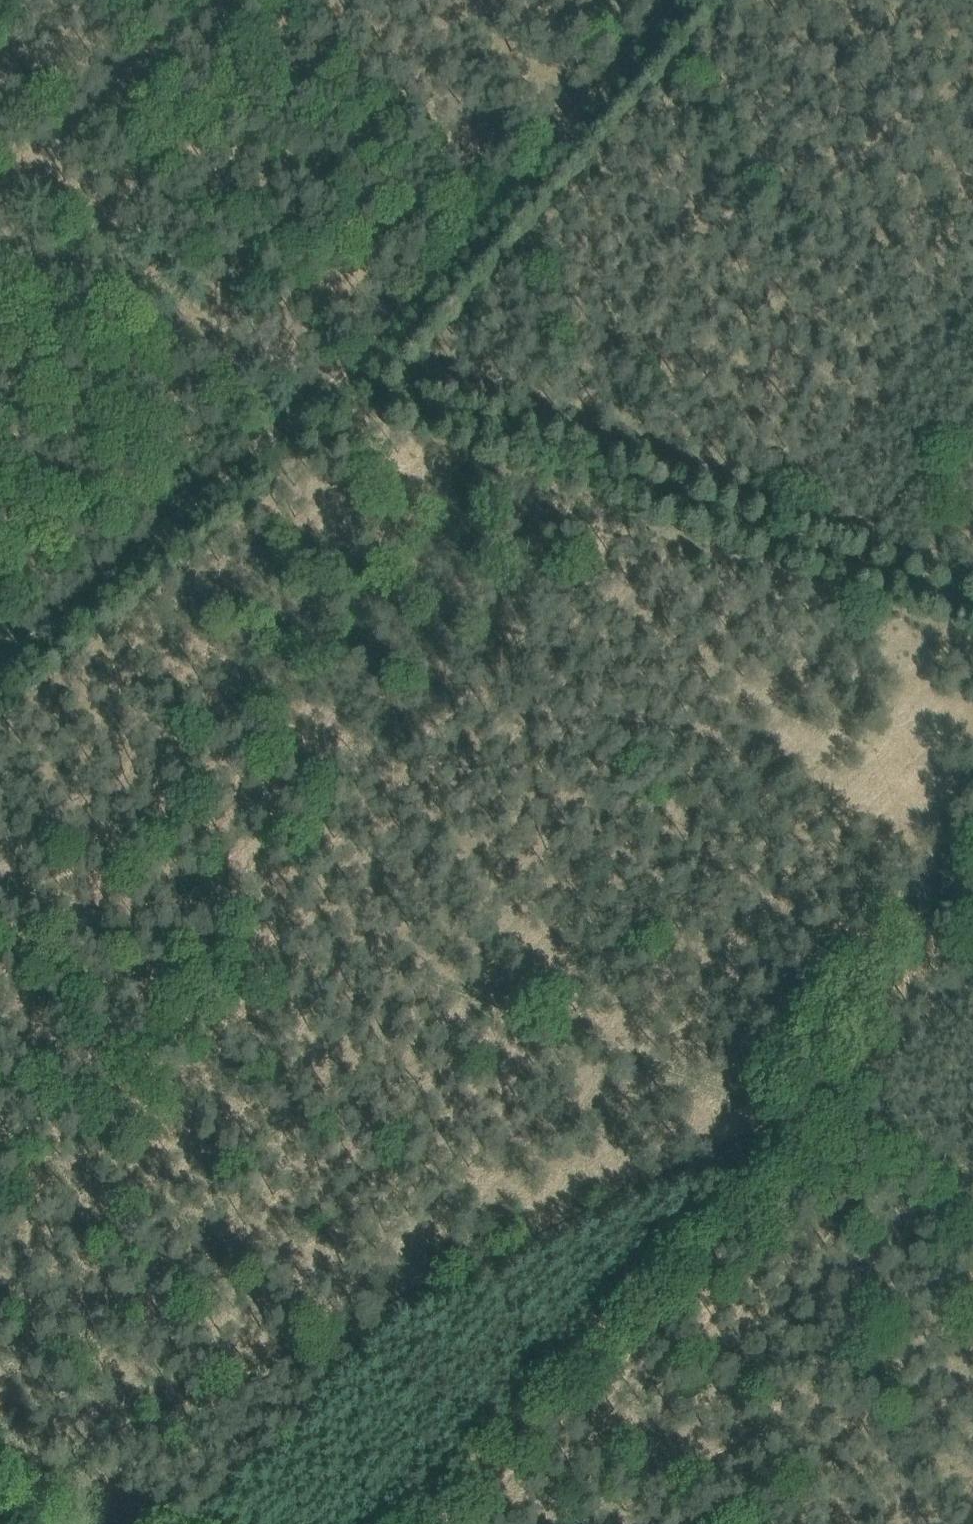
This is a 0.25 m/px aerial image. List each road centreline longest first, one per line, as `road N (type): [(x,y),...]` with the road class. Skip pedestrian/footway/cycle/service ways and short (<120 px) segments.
road 1 (track): [(0,671),(369,360),(686,0)]
road 2 (track): [(211,269),(369,360),(575,443)]
road 3 (track): [(130,1523),(0,1476)]

